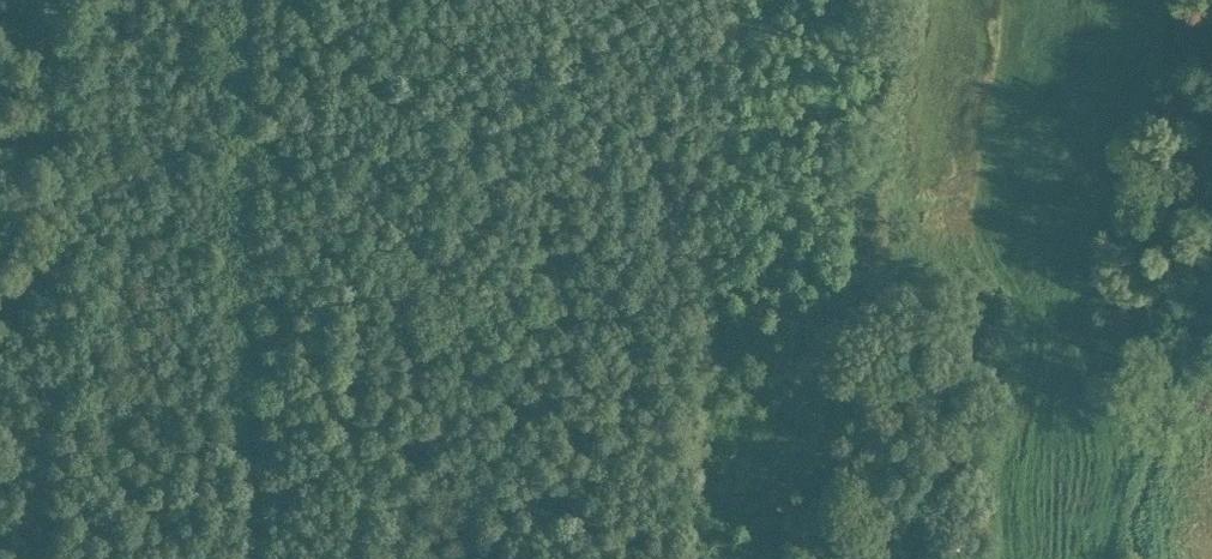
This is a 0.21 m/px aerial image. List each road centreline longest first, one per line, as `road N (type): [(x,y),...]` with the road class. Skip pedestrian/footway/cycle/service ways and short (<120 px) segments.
road 1 (track): [(248,0),(259,558)]
road 2 (track): [(0,297),(25,279),(44,0)]

